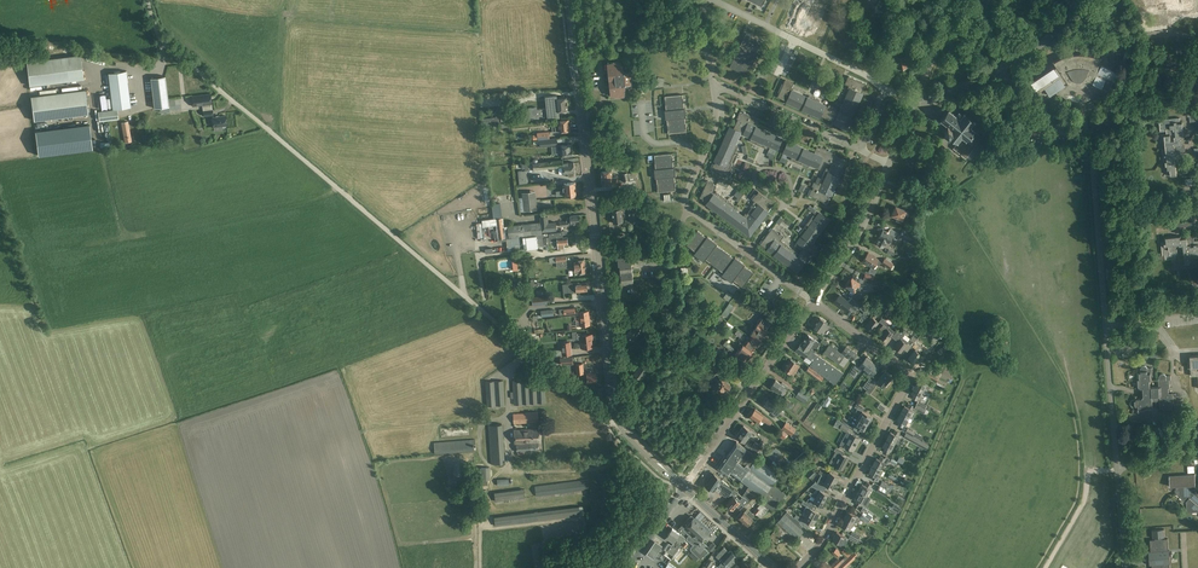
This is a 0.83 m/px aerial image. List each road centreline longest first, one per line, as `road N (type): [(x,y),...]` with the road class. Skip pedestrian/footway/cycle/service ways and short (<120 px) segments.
road 1 (secondary): [(684,487),(616,413),(569,0)]
road 2 (residential): [(800,567),(834,522),(910,376),(814,302)]
road 3 (residential): [(801,292),(686,203),(716,129),(714,89)]
road 4 (residential): [(714,89),(857,148),(884,94),(915,100)]
road 5 (unclassified): [(814,302),(854,244),(915,100)]
road 6 (unclassified): [(684,487),(814,302)]
road 7 (unclassified): [(1086,133),(1107,327)]
road 8 (unclassified): [(1107,327),(1118,469)]
road 9 (secondary): [(773,567),(684,487)]

